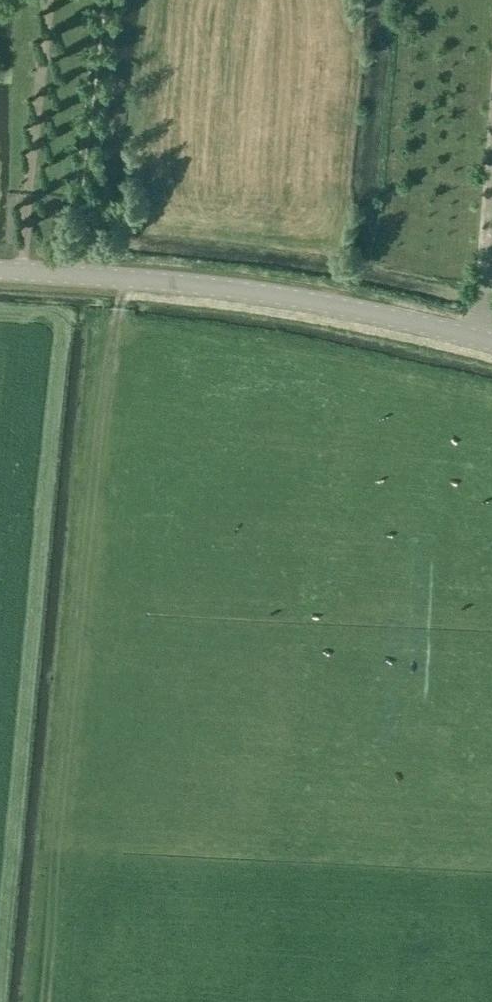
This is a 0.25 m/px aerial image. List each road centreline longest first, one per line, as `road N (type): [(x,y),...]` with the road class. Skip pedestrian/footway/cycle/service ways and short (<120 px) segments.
road 1 (tertiary): [(0,266),(248,287),(491,340)]

